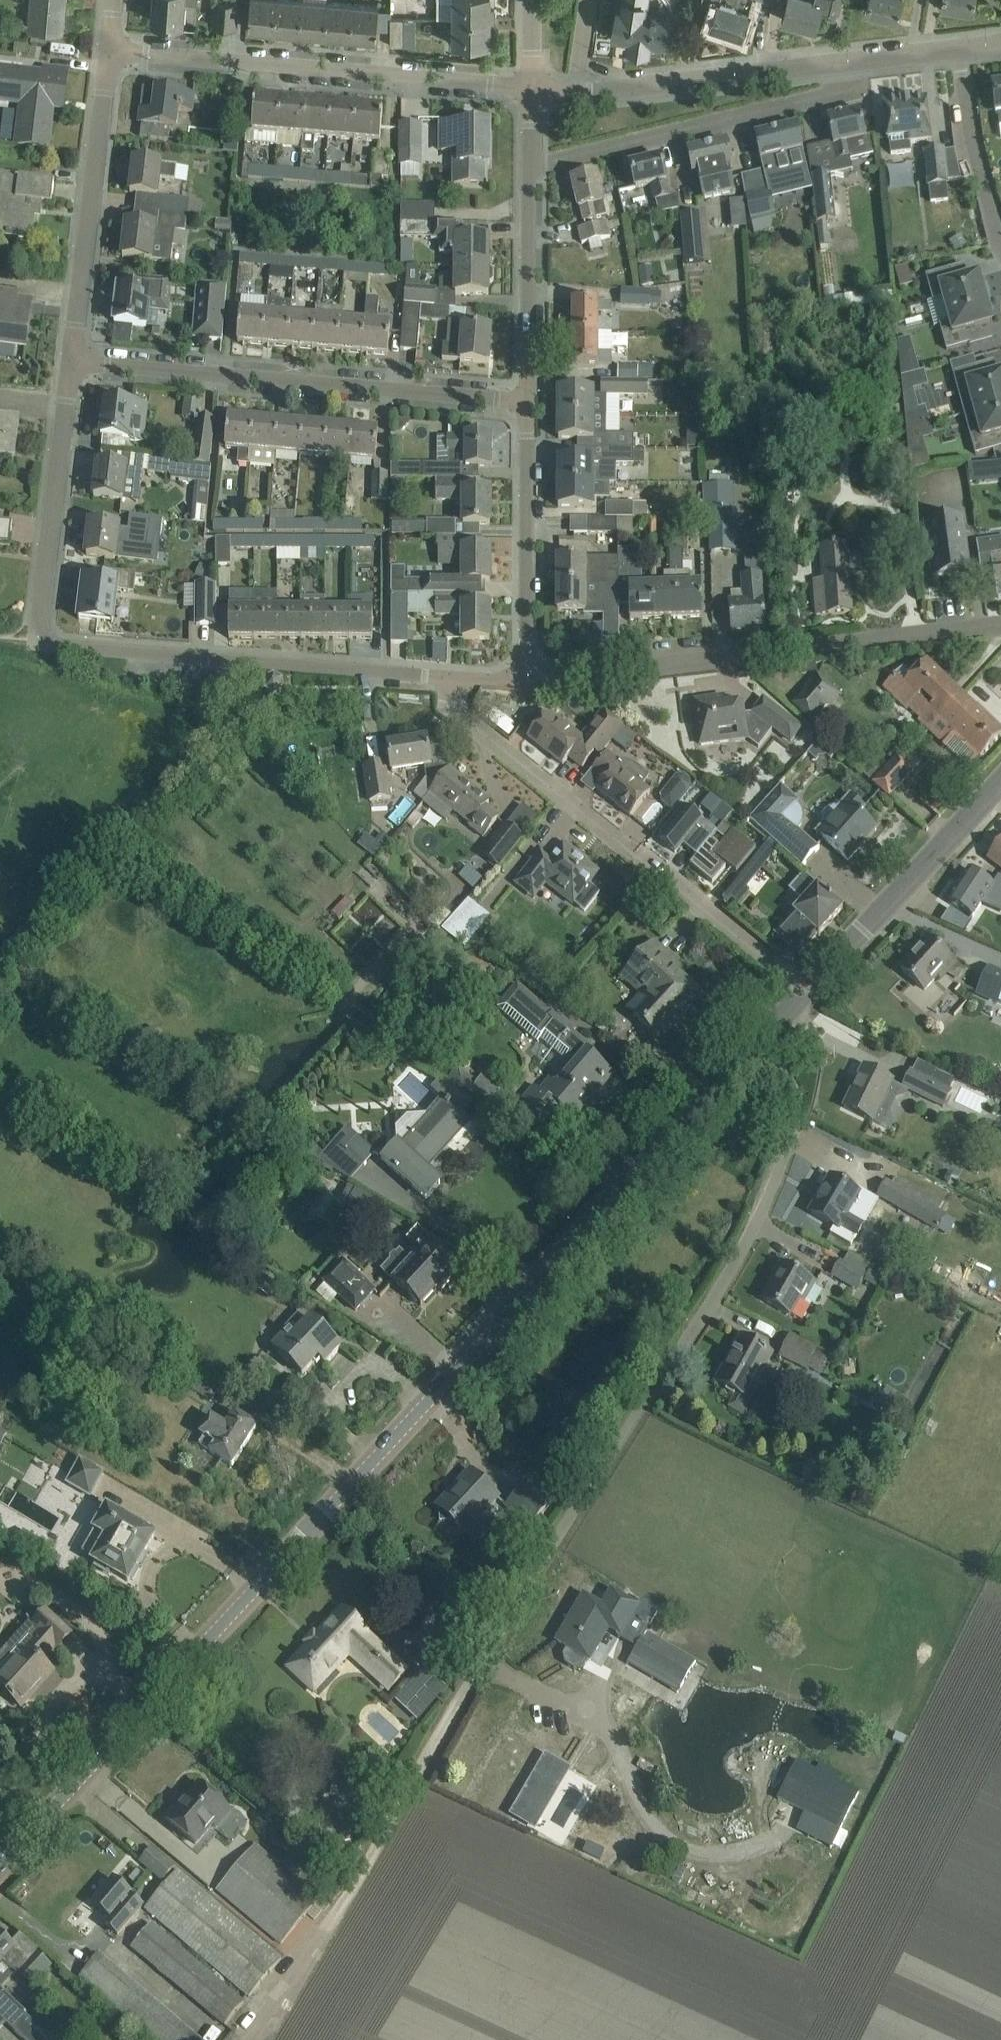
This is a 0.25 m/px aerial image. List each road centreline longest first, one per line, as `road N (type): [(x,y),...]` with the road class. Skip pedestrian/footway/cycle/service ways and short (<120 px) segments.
road 1 (residential): [(255,2039),(761,1210),(795,1103),(788,1079),(758,1047)]
road 2 (tertiary): [(0,1871),(758,1047)]
road 3 (residential): [(456,677),(37,642),(75,362)]
road 4 (residential): [(804,992),(454,706),(456,677)]
road 5 (residential): [(525,678),(1000,625)]
road 6 (residential): [(534,398),(75,362)]
road 7 (residential): [(534,90),(110,52)]
road 8 (residential): [(533,166),(804,108),(843,63)]
road 9 (residential): [(75,362),(110,52)]
road 10 (tertiary): [(804,992),(1000,782)]
road 11 (residential): [(525,678),(534,398)]
road 12 (unclassified): [(575,91),(843,63)]
road 13 (residential): [(534,398),(533,166)]
road 14 (residential): [(951,50),(1000,250)]

